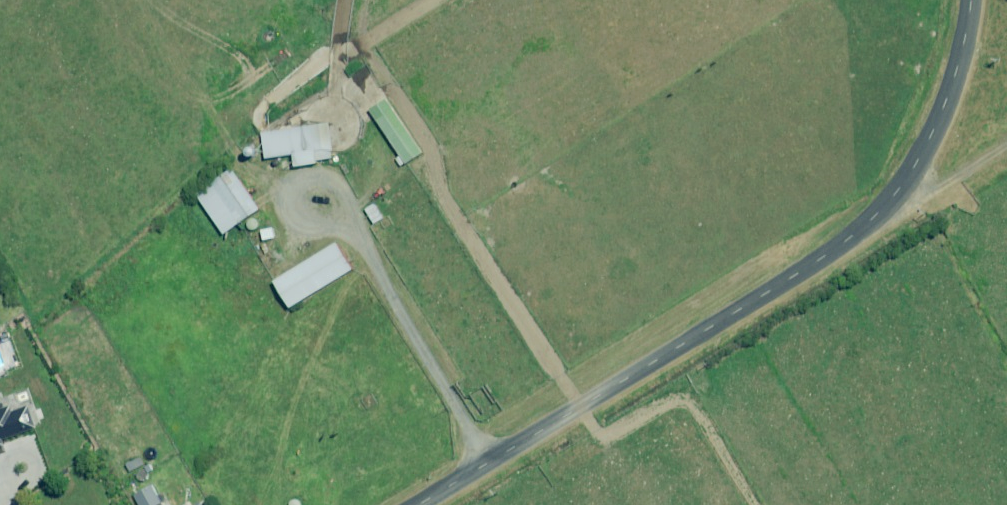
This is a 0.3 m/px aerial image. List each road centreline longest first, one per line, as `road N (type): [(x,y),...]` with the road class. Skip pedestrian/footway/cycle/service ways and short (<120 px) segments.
road 1 (unclassified): [(966,0),(935,116),(887,198),(858,230),(772,290),(413,504)]
road 2 (track): [(578,405),(438,190),(431,143),(370,48)]
road 3 (track): [(347,0),(338,127)]

